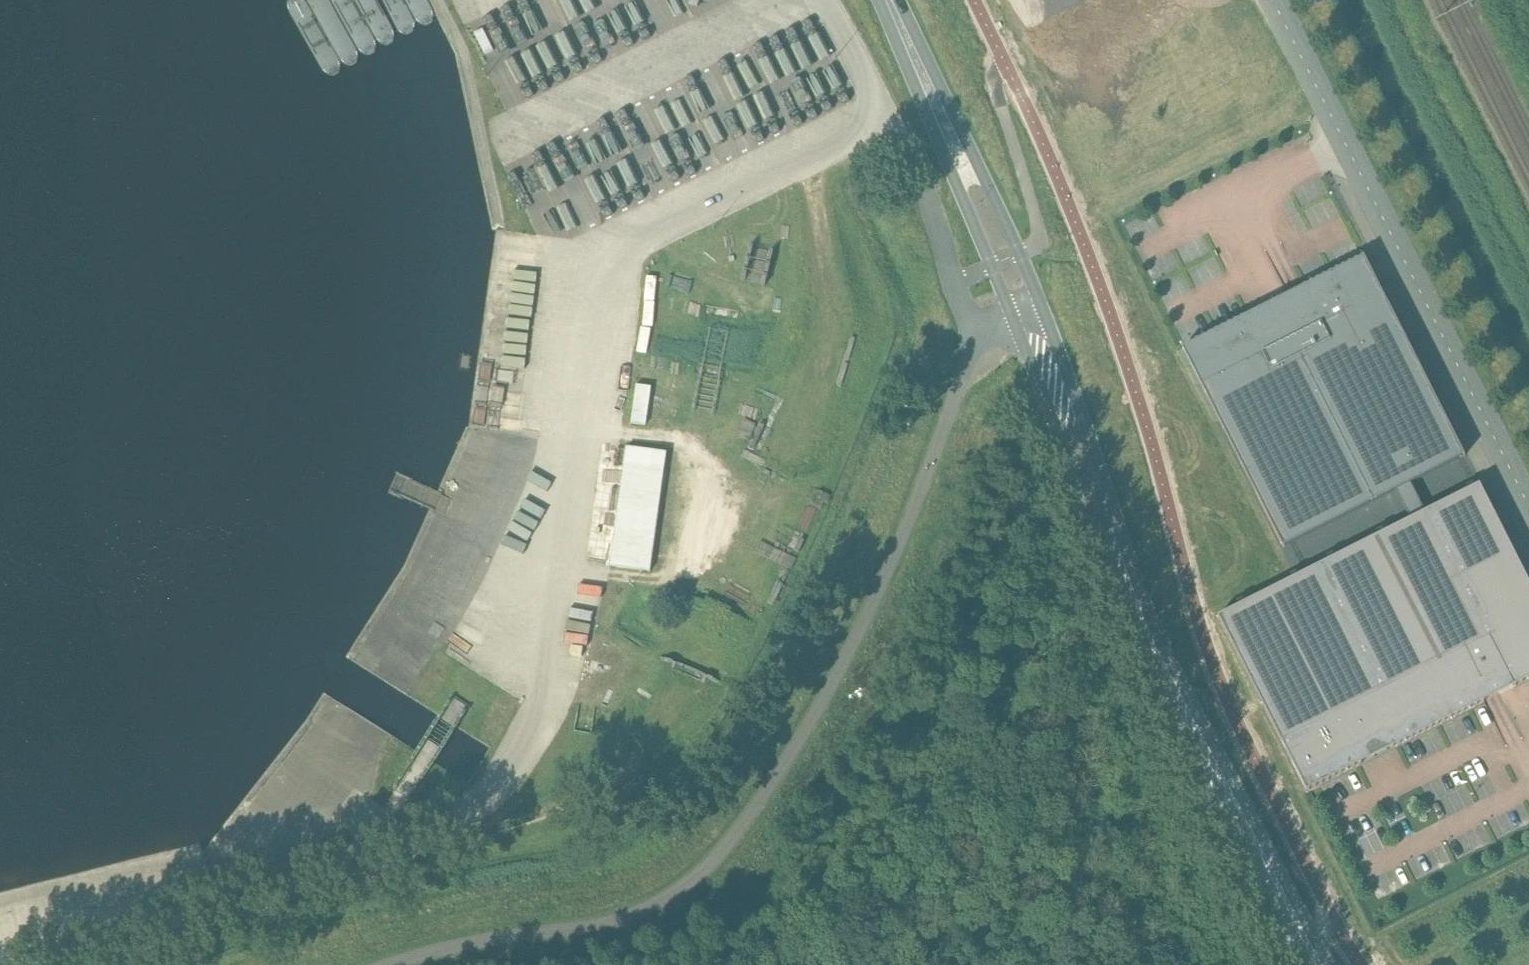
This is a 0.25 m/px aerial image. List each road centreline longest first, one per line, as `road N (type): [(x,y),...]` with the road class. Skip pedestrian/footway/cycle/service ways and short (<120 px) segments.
road 1 (unclassified): [(385,964),(618,918),(652,907),(716,857),(806,730),(893,558),(974,342)]
road 2 (unclassified): [(1528,506),(1273,0)]
road 3 (secondary): [(1129,584),(1298,926)]
road 4 (secondary): [(1015,323),(1098,532),(1129,584)]
road 5 (secondary): [(1129,584),(1120,523),(1045,313)]
road 6 (secondary): [(1045,313),(987,183),(932,96)]
road 7 (secondary): [(932,96),(959,191),(1015,323)]

